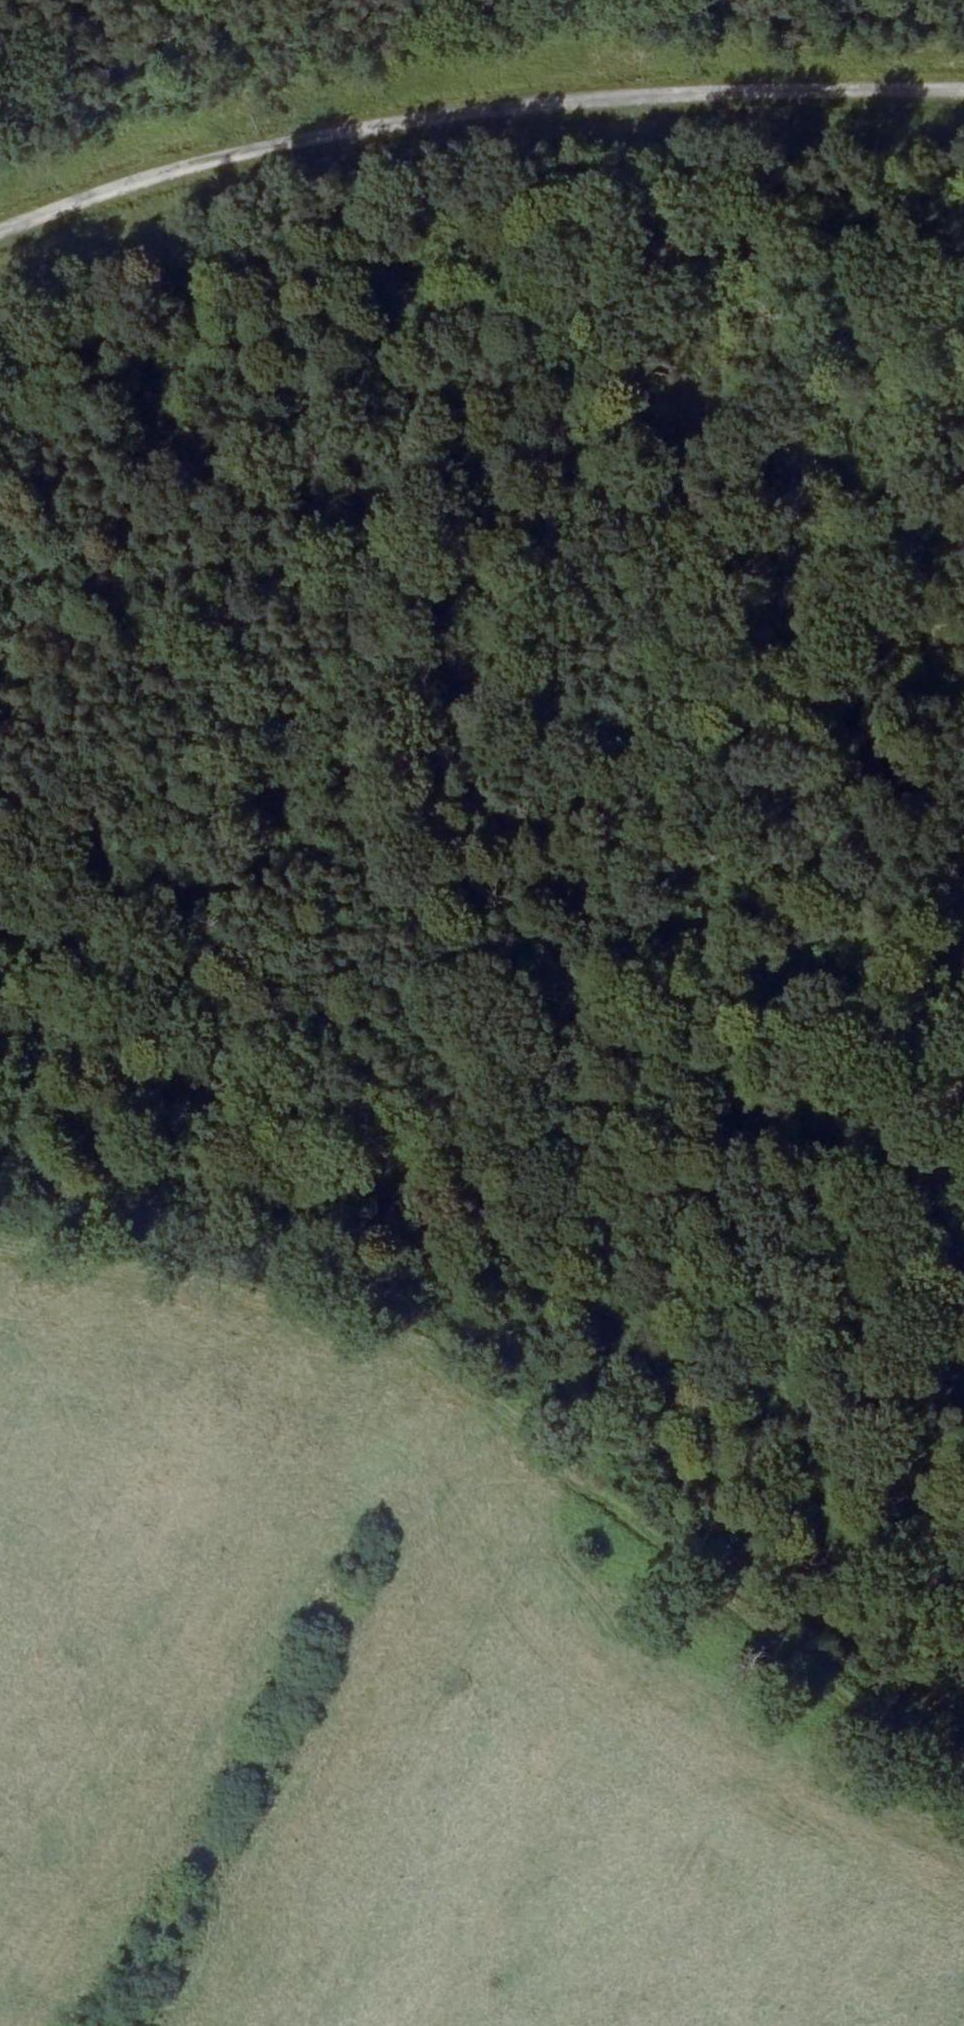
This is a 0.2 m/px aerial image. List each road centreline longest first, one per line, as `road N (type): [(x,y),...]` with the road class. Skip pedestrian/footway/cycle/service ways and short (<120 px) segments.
road 1 (unclassified): [(963,93),(670,98),(378,127),(181,169),(0,231)]

